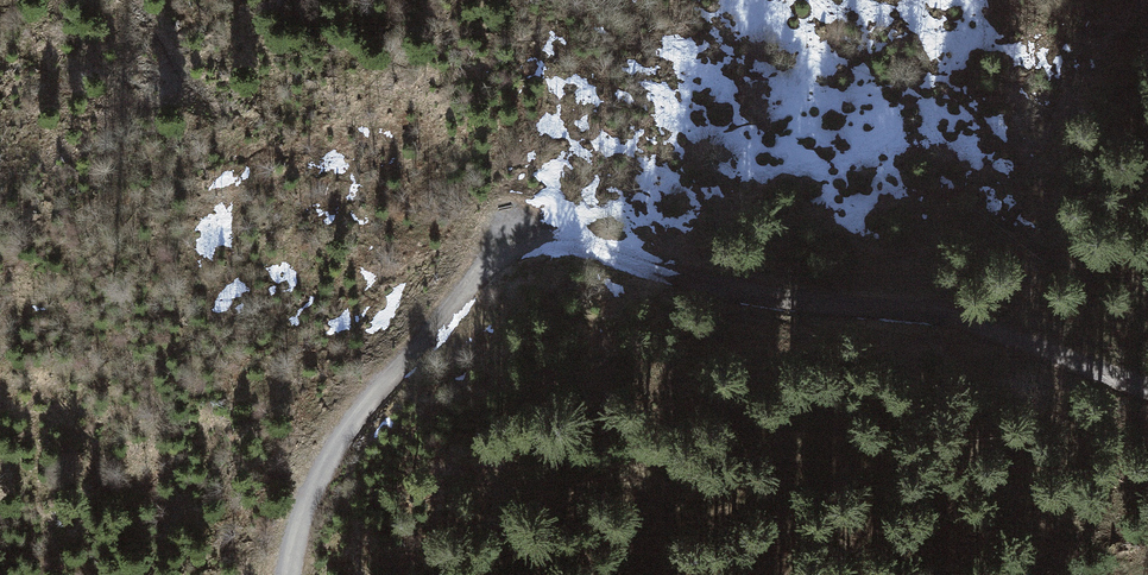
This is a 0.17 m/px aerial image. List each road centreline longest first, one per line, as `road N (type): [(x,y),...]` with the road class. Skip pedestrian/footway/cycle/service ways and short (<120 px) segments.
road 1 (track): [(518,242),(587,227),(677,263),(896,283),(985,309),(1092,364),(1147,381)]
road 2 (track): [(291,574),(294,539),(339,442),(470,278),(518,242)]
road 3 (track): [(587,227),(591,352),(699,574)]

